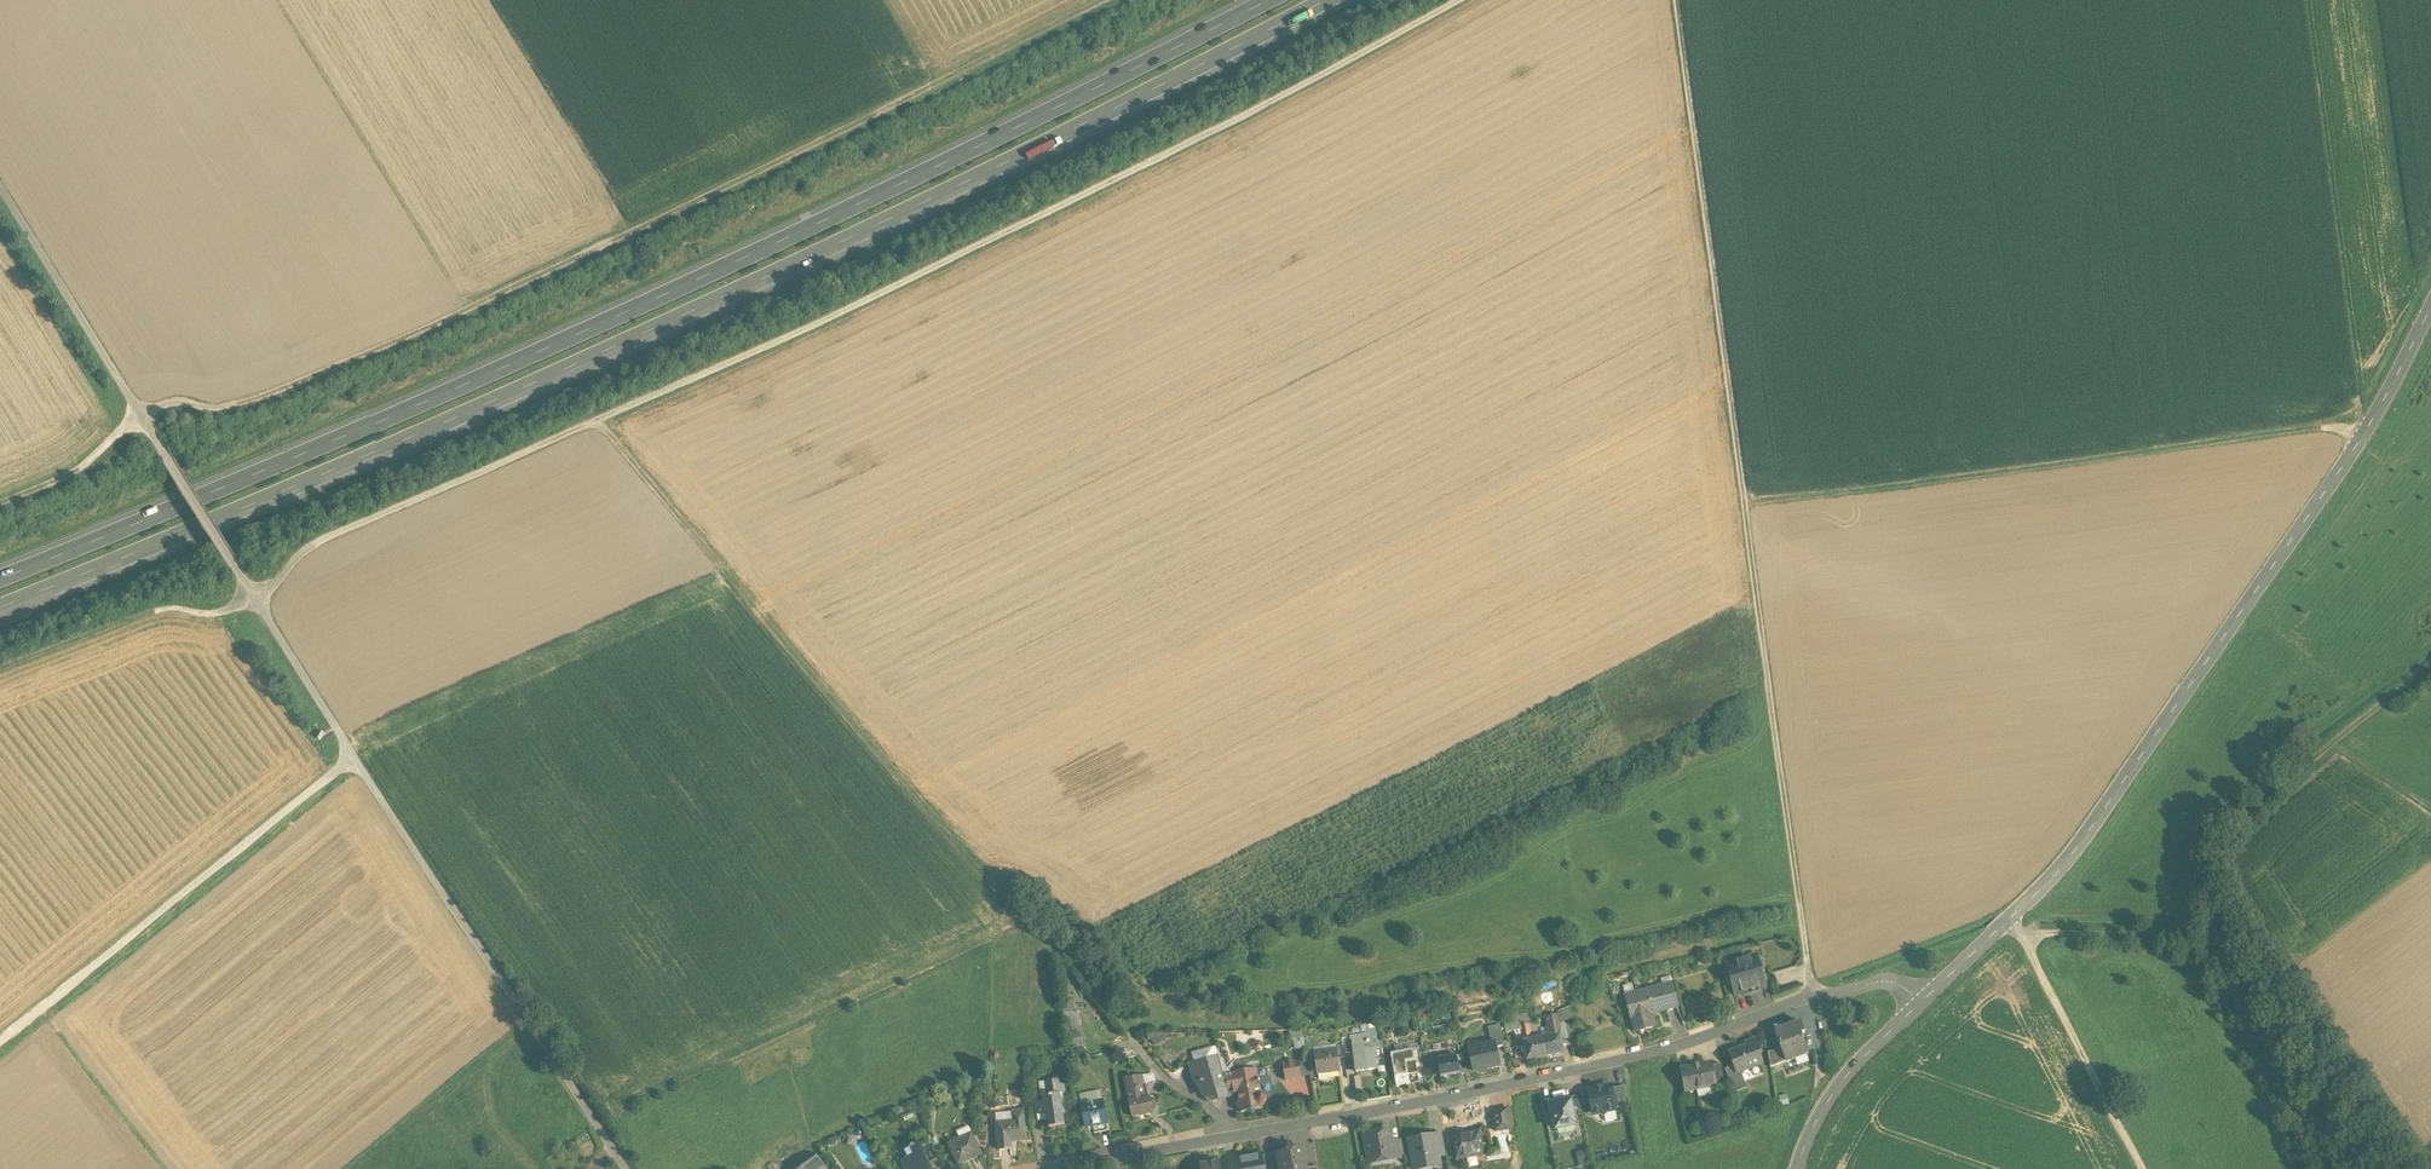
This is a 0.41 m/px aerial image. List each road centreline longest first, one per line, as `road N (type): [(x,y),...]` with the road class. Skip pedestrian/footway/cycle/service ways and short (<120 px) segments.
road 1 (track): [(1801,926),(1563,981),(1288,1027),(1124,1031),(1064,950),(969,857),(595,422)]
road 2 (motorway): [(0,605),(181,533),(857,231),(1316,0)]
road 3 (motorway): [(1261,0),(681,285),(264,469),(0,575)]
road 4 (track): [(1459,0),(1193,142),(810,329),(323,539),(255,600)]
road 5 (track): [(1104,0),(403,338),(237,405),(168,405),(142,416)]
road 6 (track): [(1814,999),(1675,0)]
road 7 (residential): [(1074,1168),(1511,1087),(1649,1054),(1864,986),(1890,982),(1922,1000)]
road 8 (unclassified): [(1922,1000),(2078,847),(2365,429),(2398,397),(2430,335)]
road 9 (track): [(255,600),(605,1137)]
road 10 (track): [(1743,507),(2365,429)]
road 11 (track): [(0,187),(255,600)]
road 12 (track): [(352,757),(0,1043)]
road 13 (track): [(2221,869),(2430,1168)]
road 14 (track): [(2430,670),(2254,807),(2221,869)]
road 15 (track): [(0,677),(160,609),(208,615),(255,600)]
road 16 (track): [(2019,934),(2141,1168)]
road 17 (track): [(2221,869),(2180,937),(2005,927)]
road 18 (unclassified): [(1798,1168),(1851,1071),(1922,1000)]
road 19 (track): [(41,1010),(163,1168)]
road 20 (track): [(0,507),(80,469),(142,416)]
road 21 (track): [(2430,815),(2329,745)]

